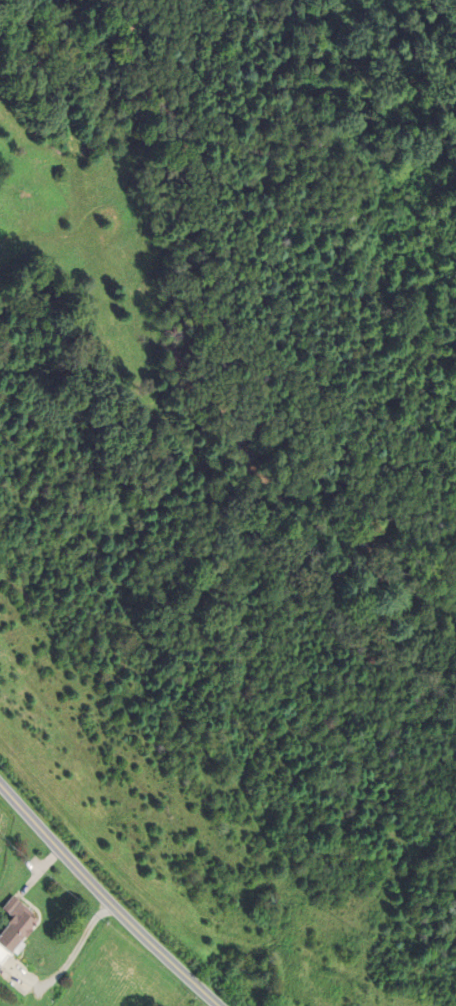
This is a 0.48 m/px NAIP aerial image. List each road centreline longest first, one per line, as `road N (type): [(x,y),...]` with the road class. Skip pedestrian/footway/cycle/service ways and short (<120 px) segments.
road 1 (tertiary): [(0,785),(218,1005)]

